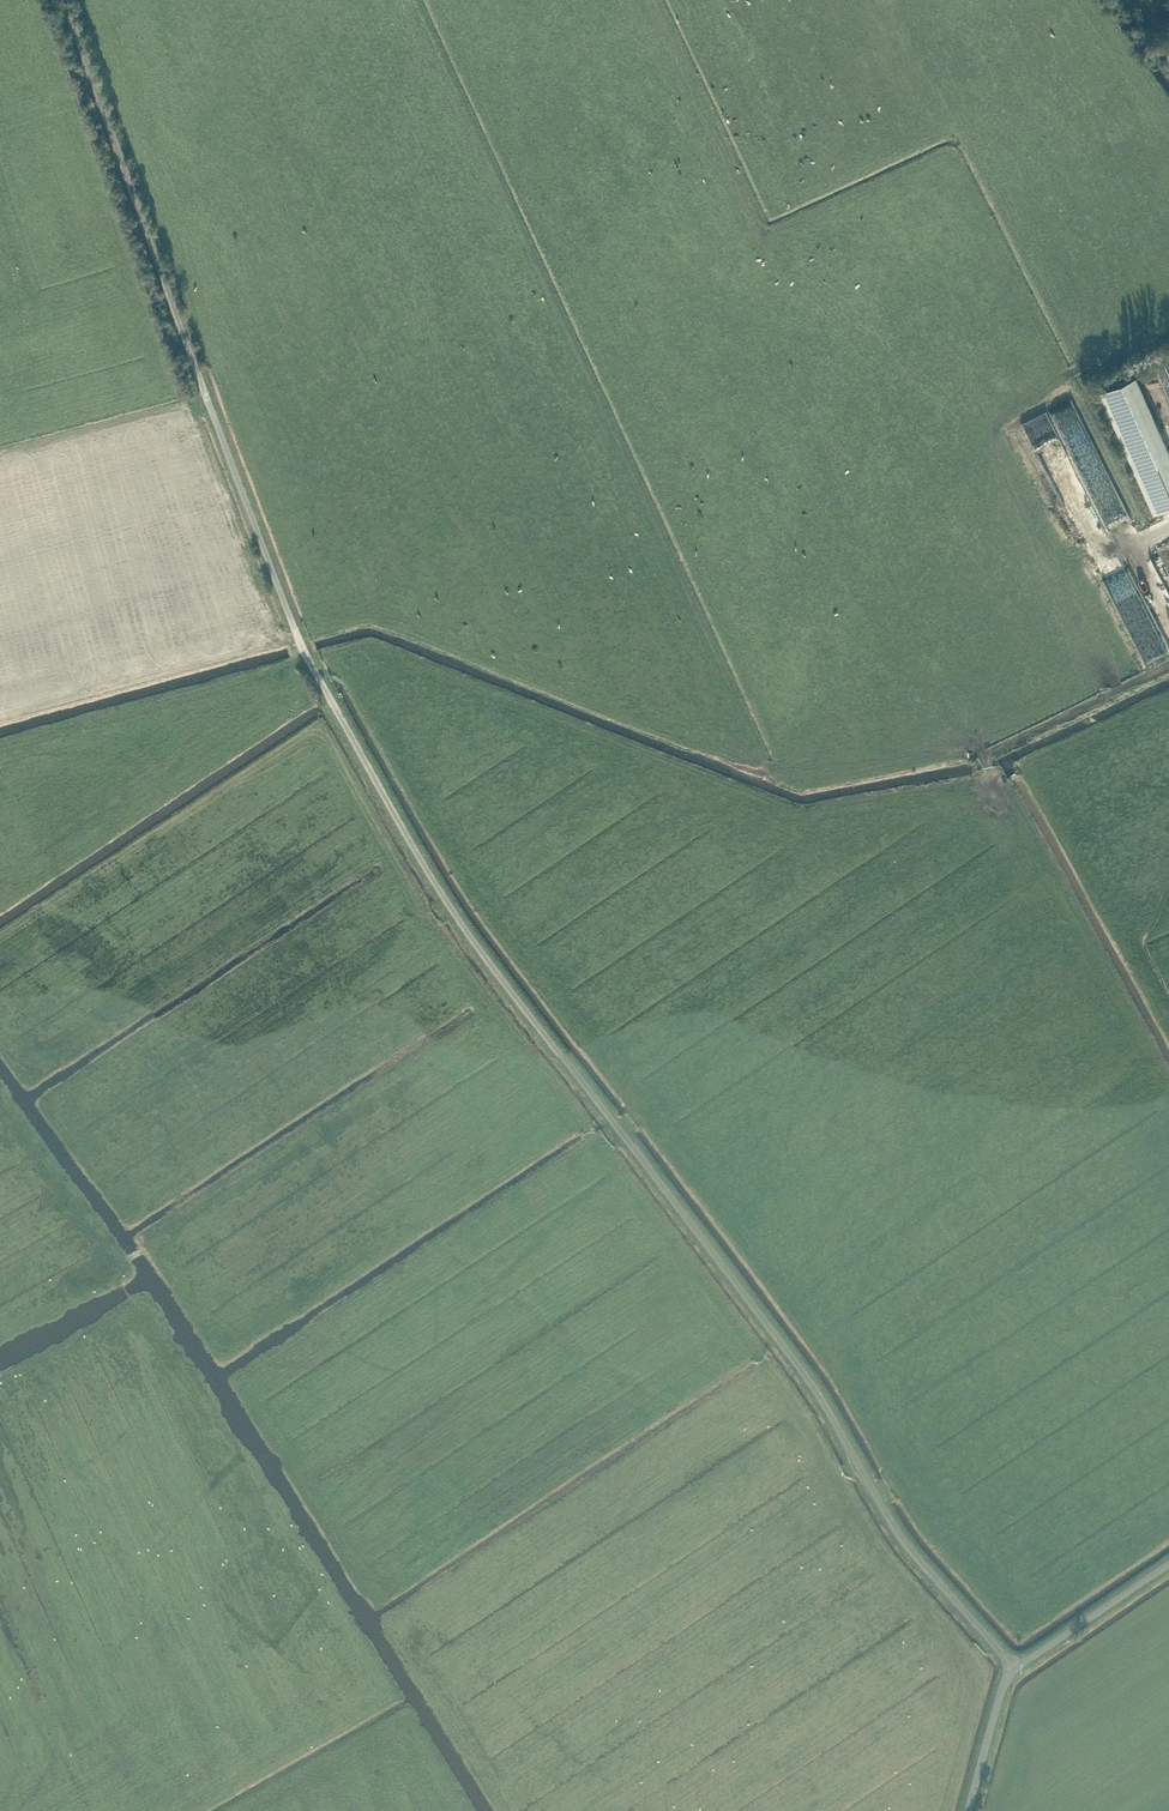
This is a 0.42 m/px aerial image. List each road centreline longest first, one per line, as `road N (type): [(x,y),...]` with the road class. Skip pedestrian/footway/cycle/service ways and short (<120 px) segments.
road 1 (unclassified): [(1015,1670),(912,1557),(813,1388),(461,920),(322,684),(188,350),(65,0)]
road 2 (unclassified): [(1015,1670),(1168,1565)]
road 3 (unclassified): [(969,1810),(1015,1670)]

